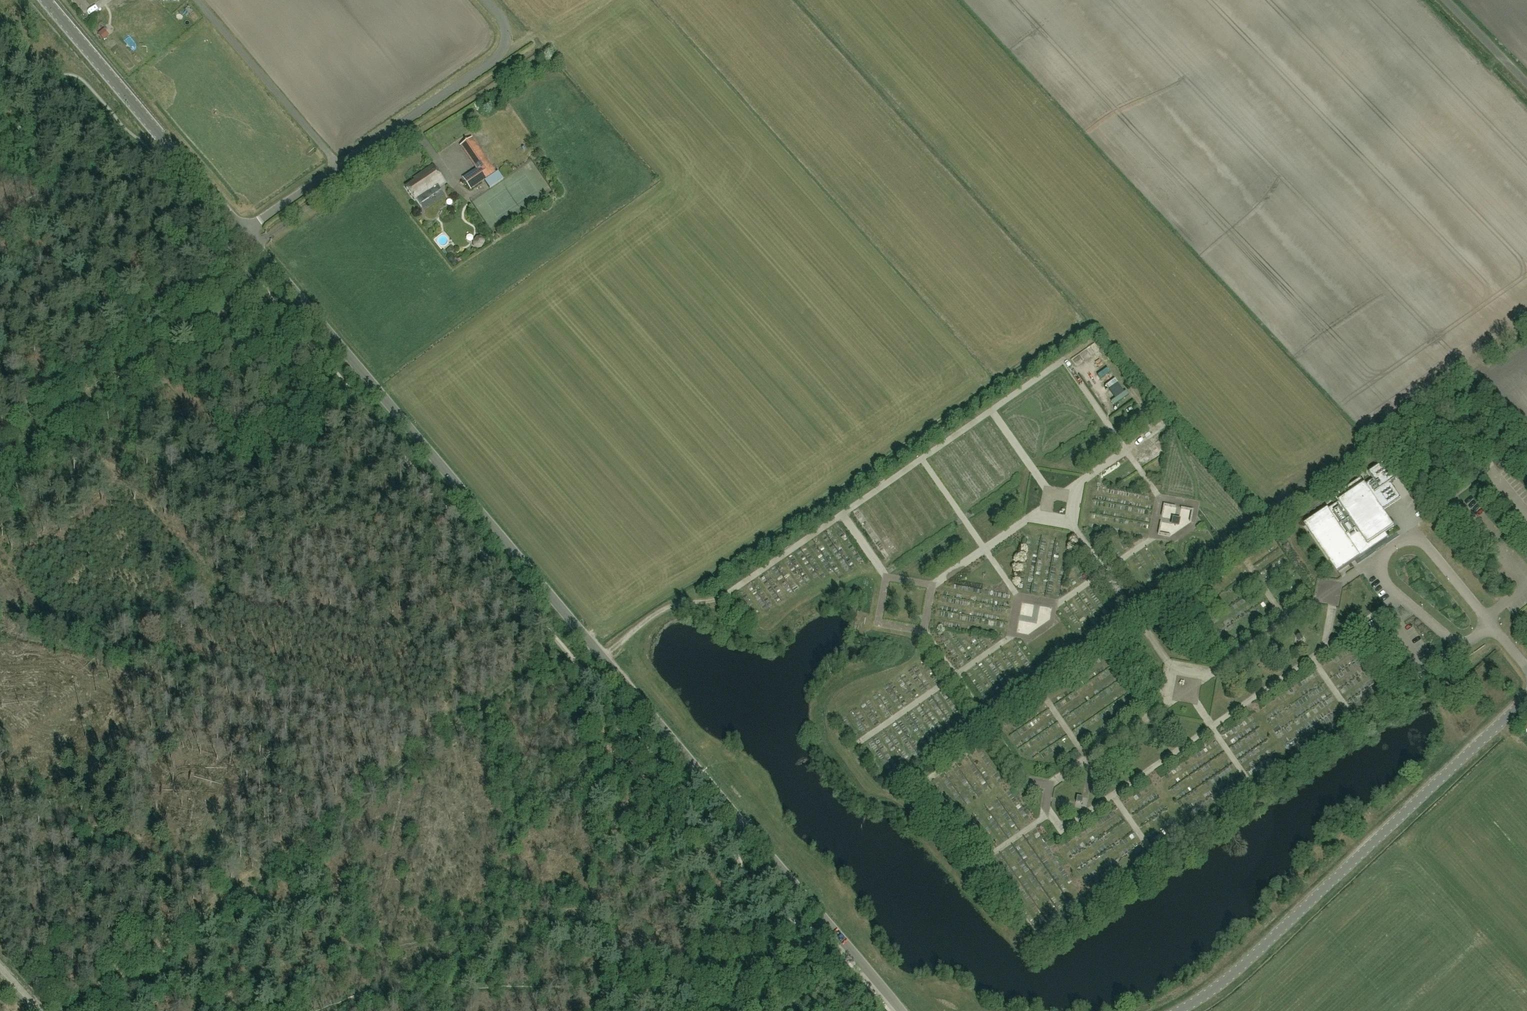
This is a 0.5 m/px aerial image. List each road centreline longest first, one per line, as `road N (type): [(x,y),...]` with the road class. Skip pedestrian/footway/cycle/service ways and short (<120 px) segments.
road 1 (unclassified): [(243,230),(902,1010)]
road 2 (track): [(69,1010),(582,636)]
road 3 (unclassified): [(1178,1010),(1219,986),(1526,699)]
road 4 (unclassified): [(486,0),(506,28),(499,54),(243,230)]
road 5 (track): [(0,459),(279,273)]
road 6 (unclassified): [(47,0),(243,230)]

